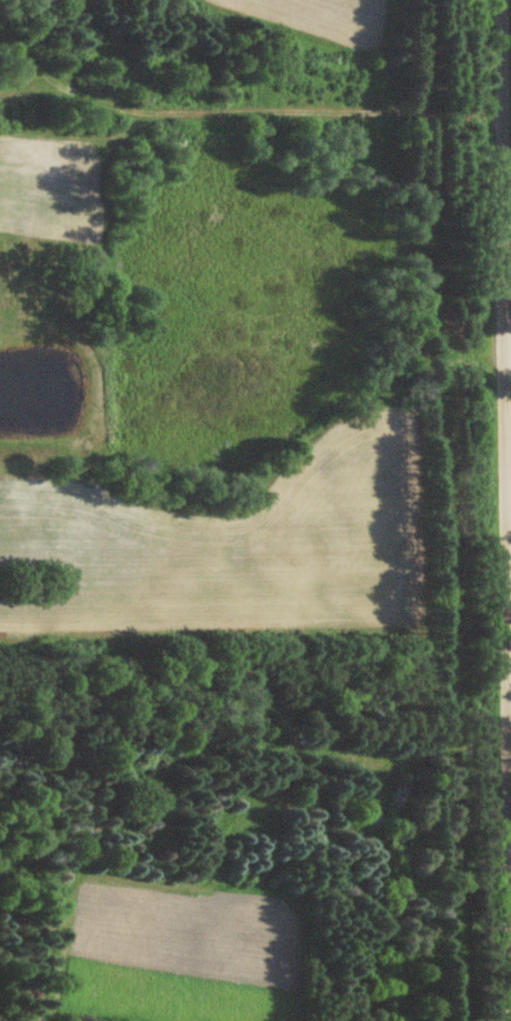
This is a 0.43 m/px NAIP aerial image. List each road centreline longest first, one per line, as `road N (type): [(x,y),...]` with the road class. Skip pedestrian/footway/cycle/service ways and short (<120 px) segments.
road 1 (residential): [(508,1020),(502,0)]

